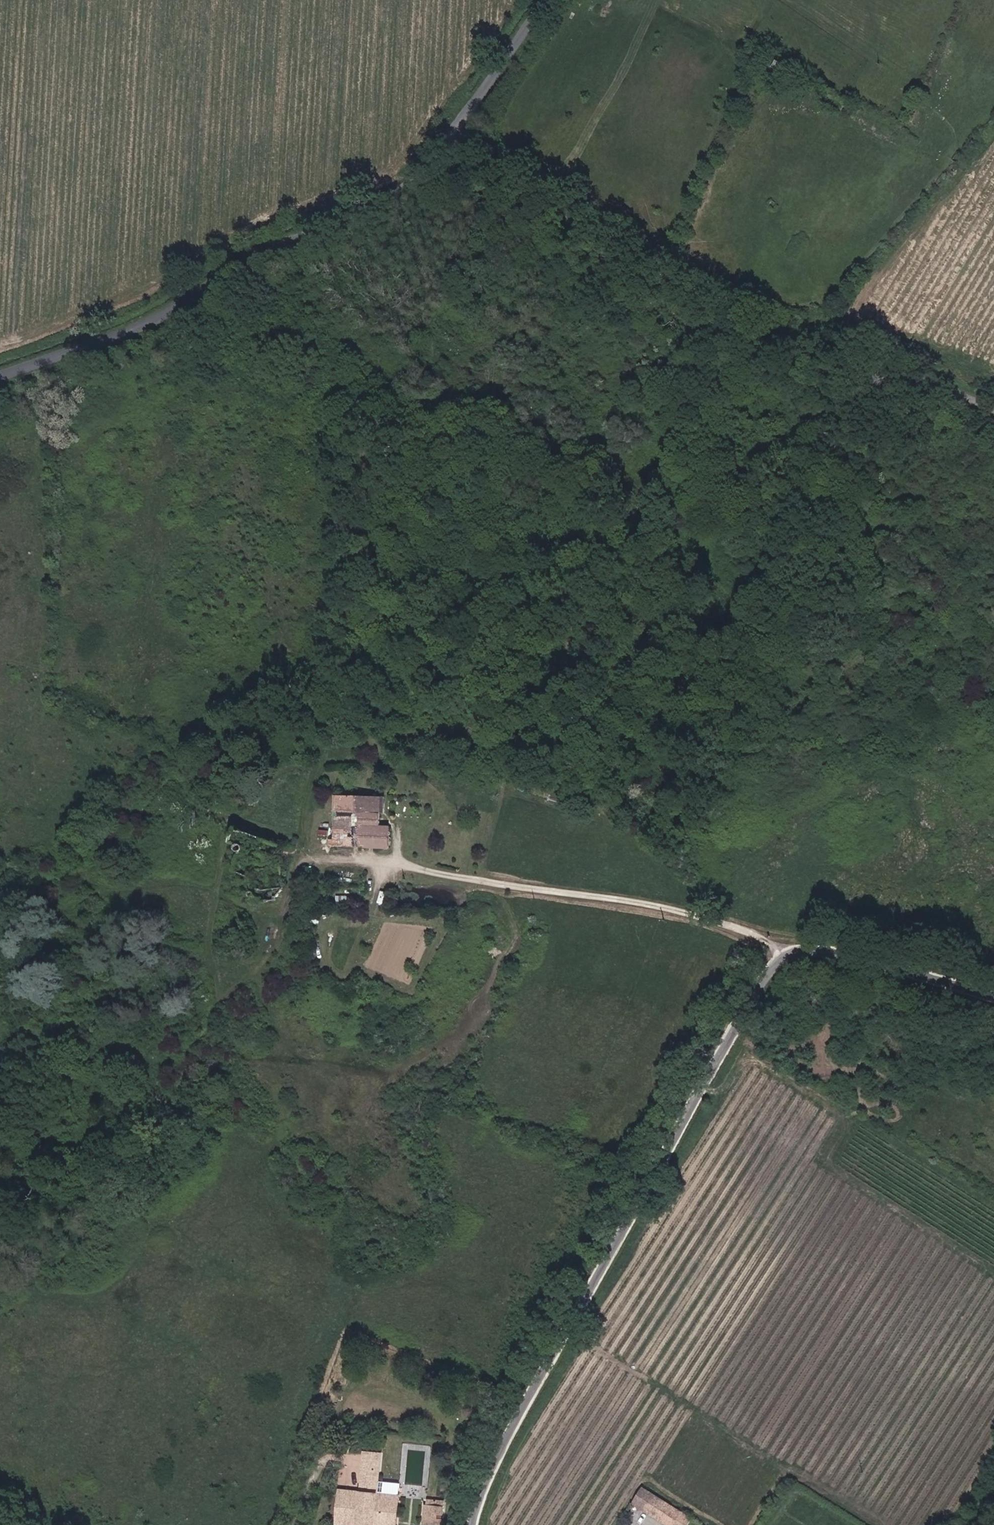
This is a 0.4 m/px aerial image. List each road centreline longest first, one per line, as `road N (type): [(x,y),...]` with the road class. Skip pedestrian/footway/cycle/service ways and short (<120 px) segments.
road 1 (tertiary): [(472,1524),(529,1394),(773,961),(797,947),(829,946),(993,997)]
road 2 (unclassified): [(993,408),(802,342),(682,319),(487,238),(409,186)]
road 3 (tertiary): [(409,186),(370,211),(288,239),(76,352),(0,378)]
road 4 (tertiary): [(544,0),(409,186)]

